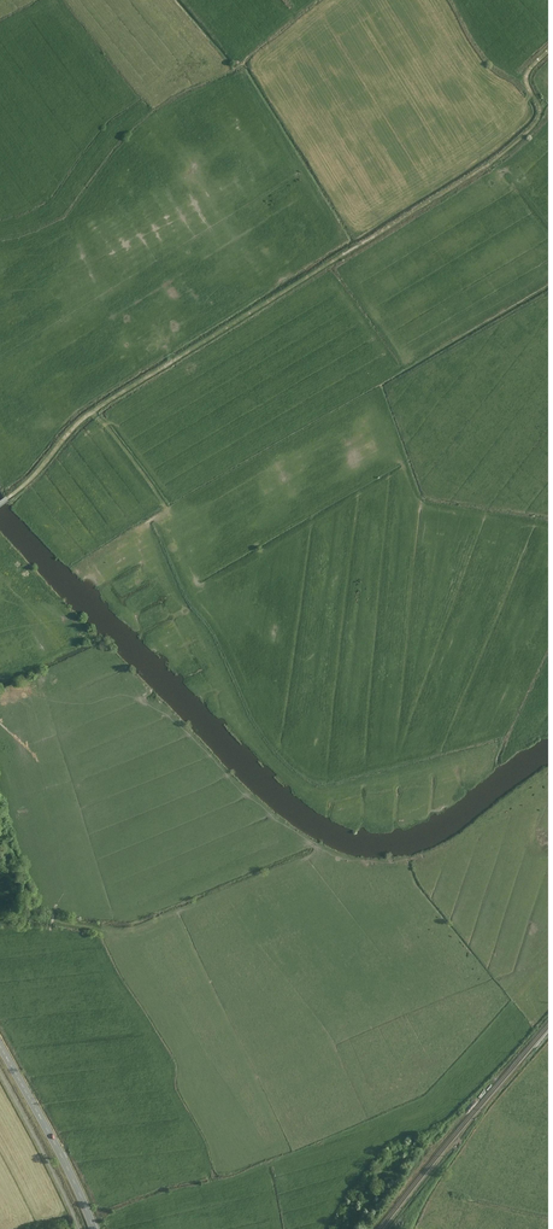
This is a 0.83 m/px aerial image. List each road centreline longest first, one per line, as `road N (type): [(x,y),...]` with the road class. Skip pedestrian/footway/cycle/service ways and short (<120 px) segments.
road 1 (track): [(0,504),(98,411),(486,167),(537,117),(524,78),(552,49)]
road 2 (tertiary): [(95,1228),(0,1045)]

